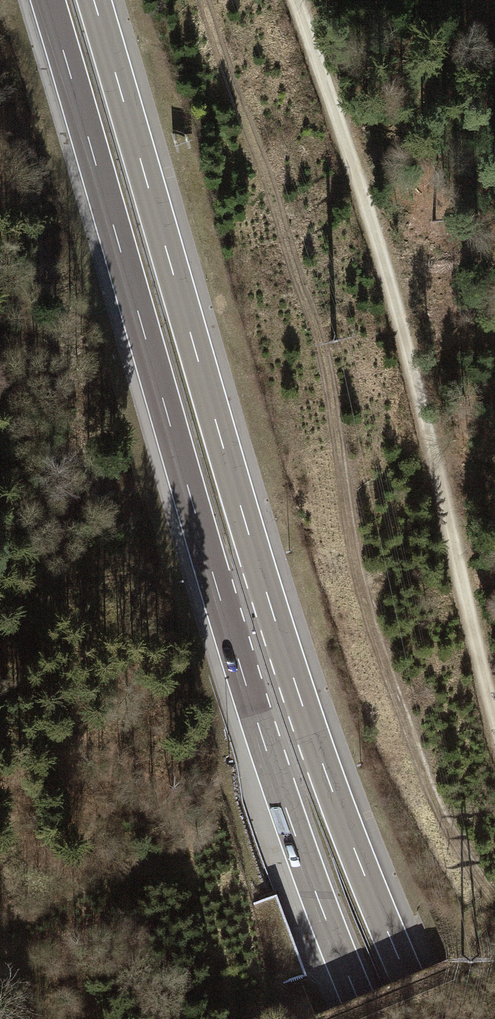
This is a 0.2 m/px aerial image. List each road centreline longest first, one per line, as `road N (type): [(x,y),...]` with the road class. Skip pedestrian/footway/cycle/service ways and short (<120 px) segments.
road 1 (motorway): [(425,1018),(293,678),(94,0)]
road 2 (motorway): [(47,0),(240,664),(366,1018)]
road 3 (track): [(296,0),(337,118),(494,708)]

